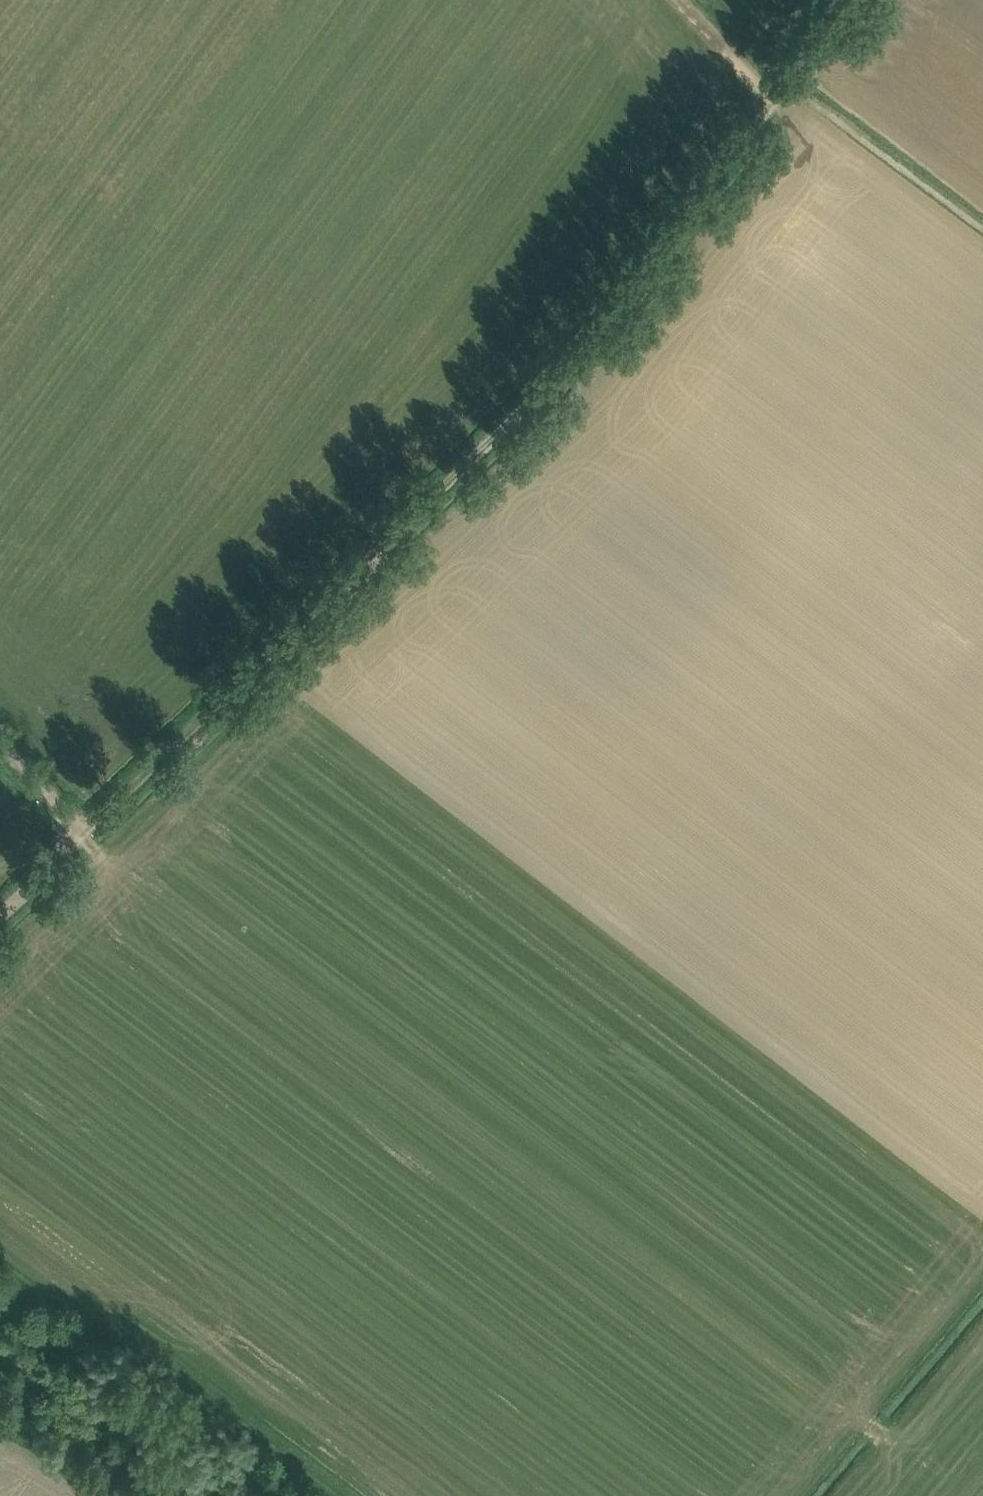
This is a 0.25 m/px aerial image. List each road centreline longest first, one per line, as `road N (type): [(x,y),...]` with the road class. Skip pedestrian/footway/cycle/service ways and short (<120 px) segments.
road 1 (track): [(83,827),(589,346),(847,0)]

